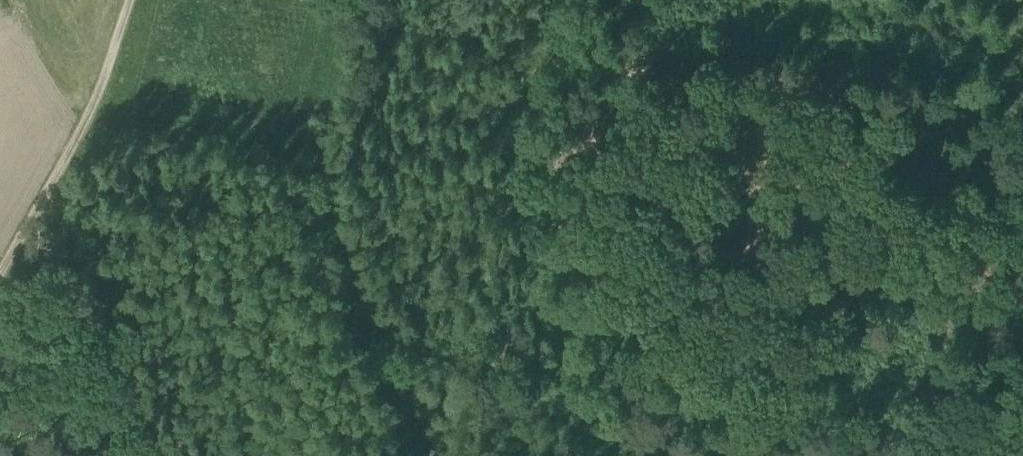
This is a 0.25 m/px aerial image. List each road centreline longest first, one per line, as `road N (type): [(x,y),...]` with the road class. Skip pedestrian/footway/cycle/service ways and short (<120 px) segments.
road 1 (track): [(126,0),(82,132),(0,273)]

